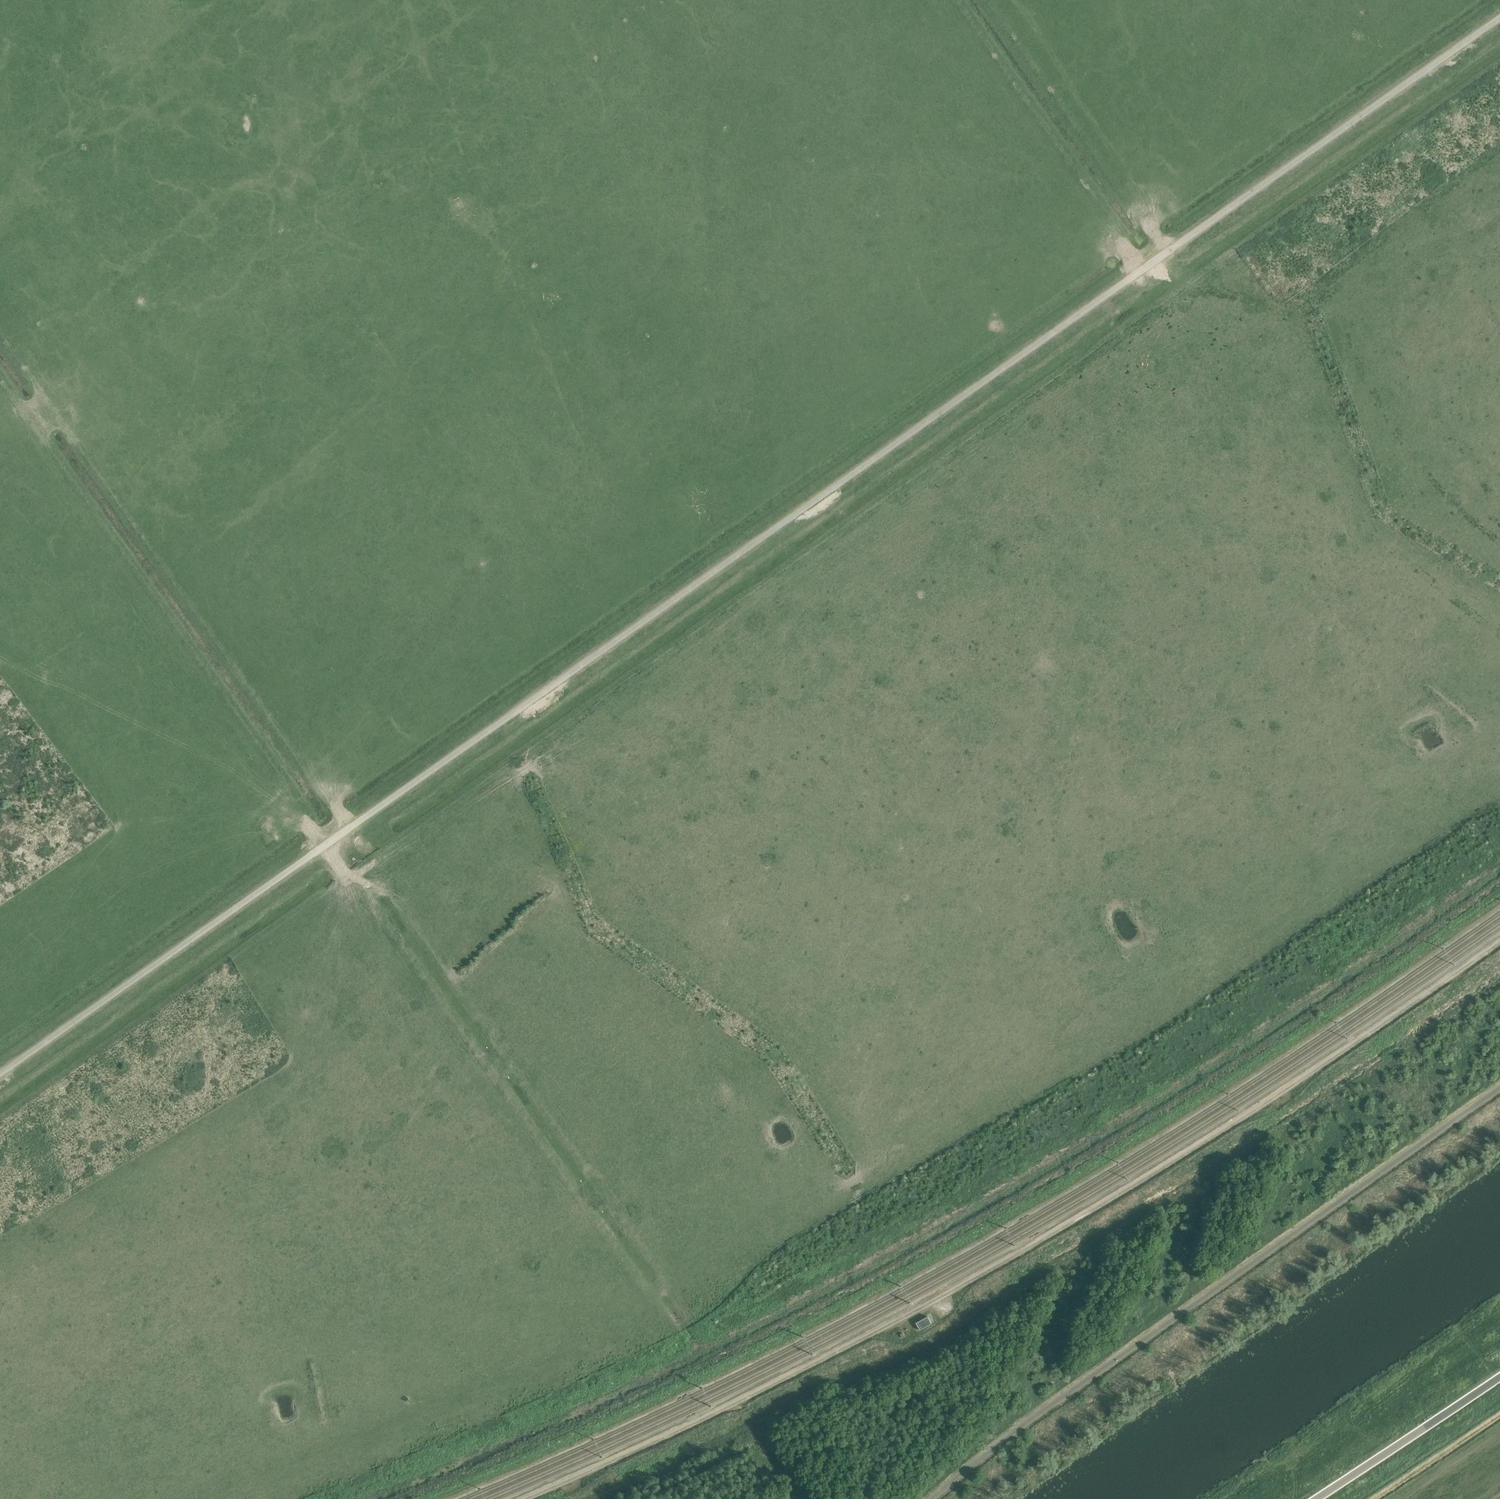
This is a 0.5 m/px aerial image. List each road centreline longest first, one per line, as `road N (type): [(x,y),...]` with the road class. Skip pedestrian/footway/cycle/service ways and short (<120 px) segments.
road 1 (track): [(0,1077),(1499,19)]
road 2 (track): [(528,1498),(735,1405),(1035,1246),(1316,1071),(1499,943)]
road 3 (tertiary): [(1323,1498),(1499,1381)]

